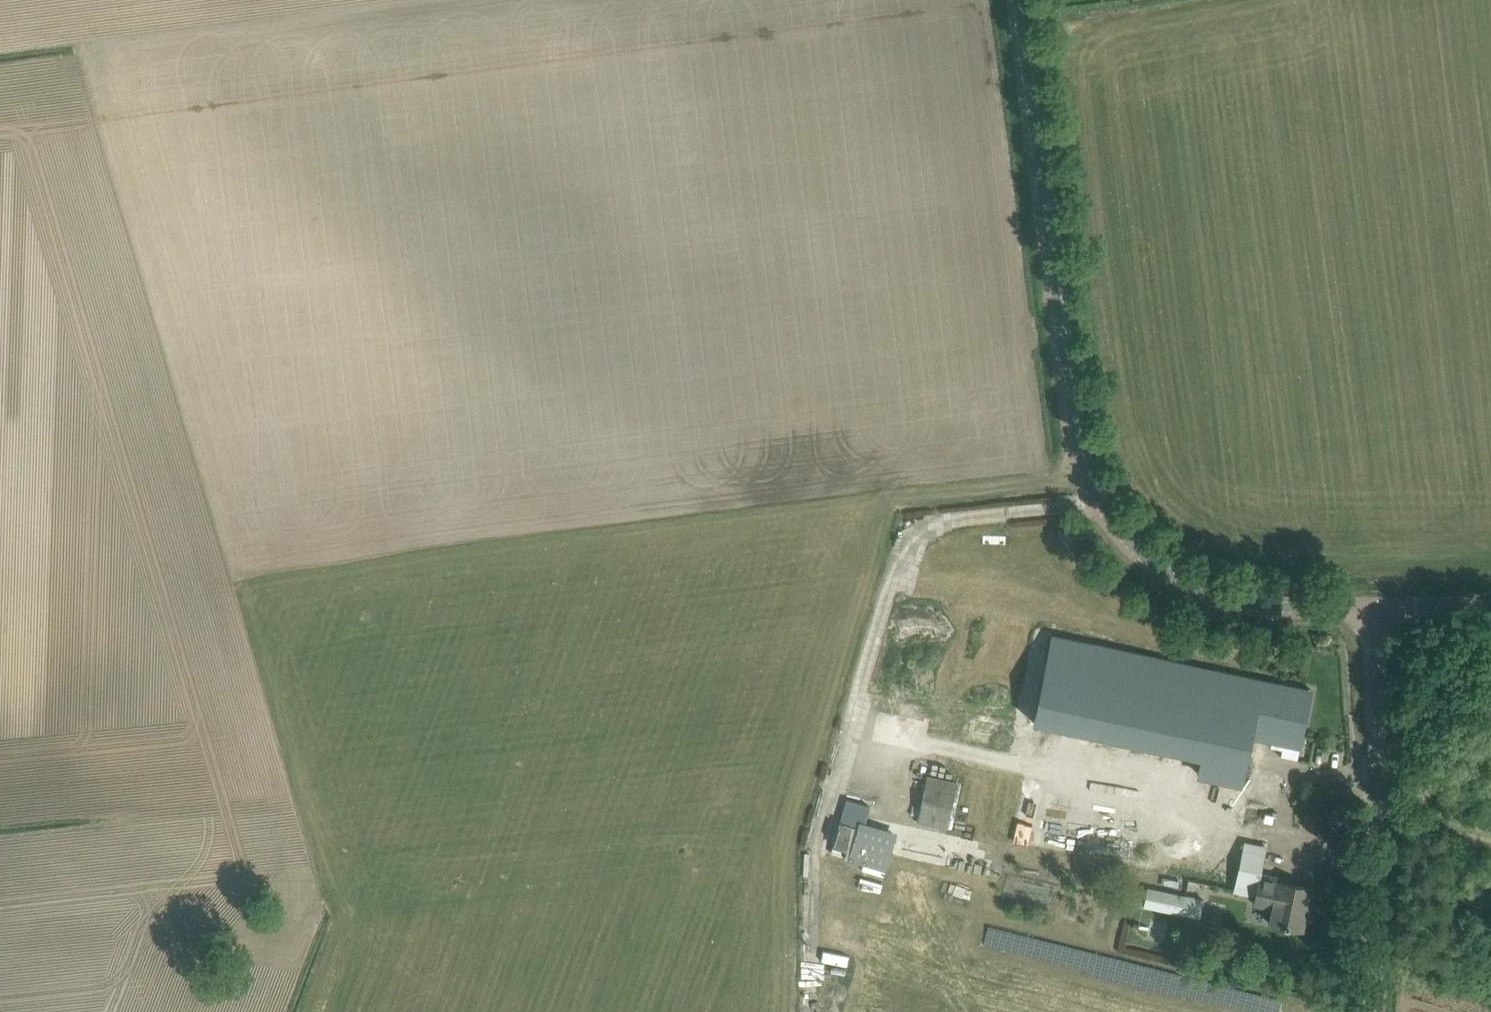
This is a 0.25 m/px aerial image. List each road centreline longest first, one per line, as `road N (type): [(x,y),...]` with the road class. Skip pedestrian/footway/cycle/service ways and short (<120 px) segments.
road 1 (unclassified): [(1376,606),(1223,599),(1151,563),(1103,507),(1078,448),(1018,0)]
road 2 (unclassified): [(1372,1011),(1376,606)]

